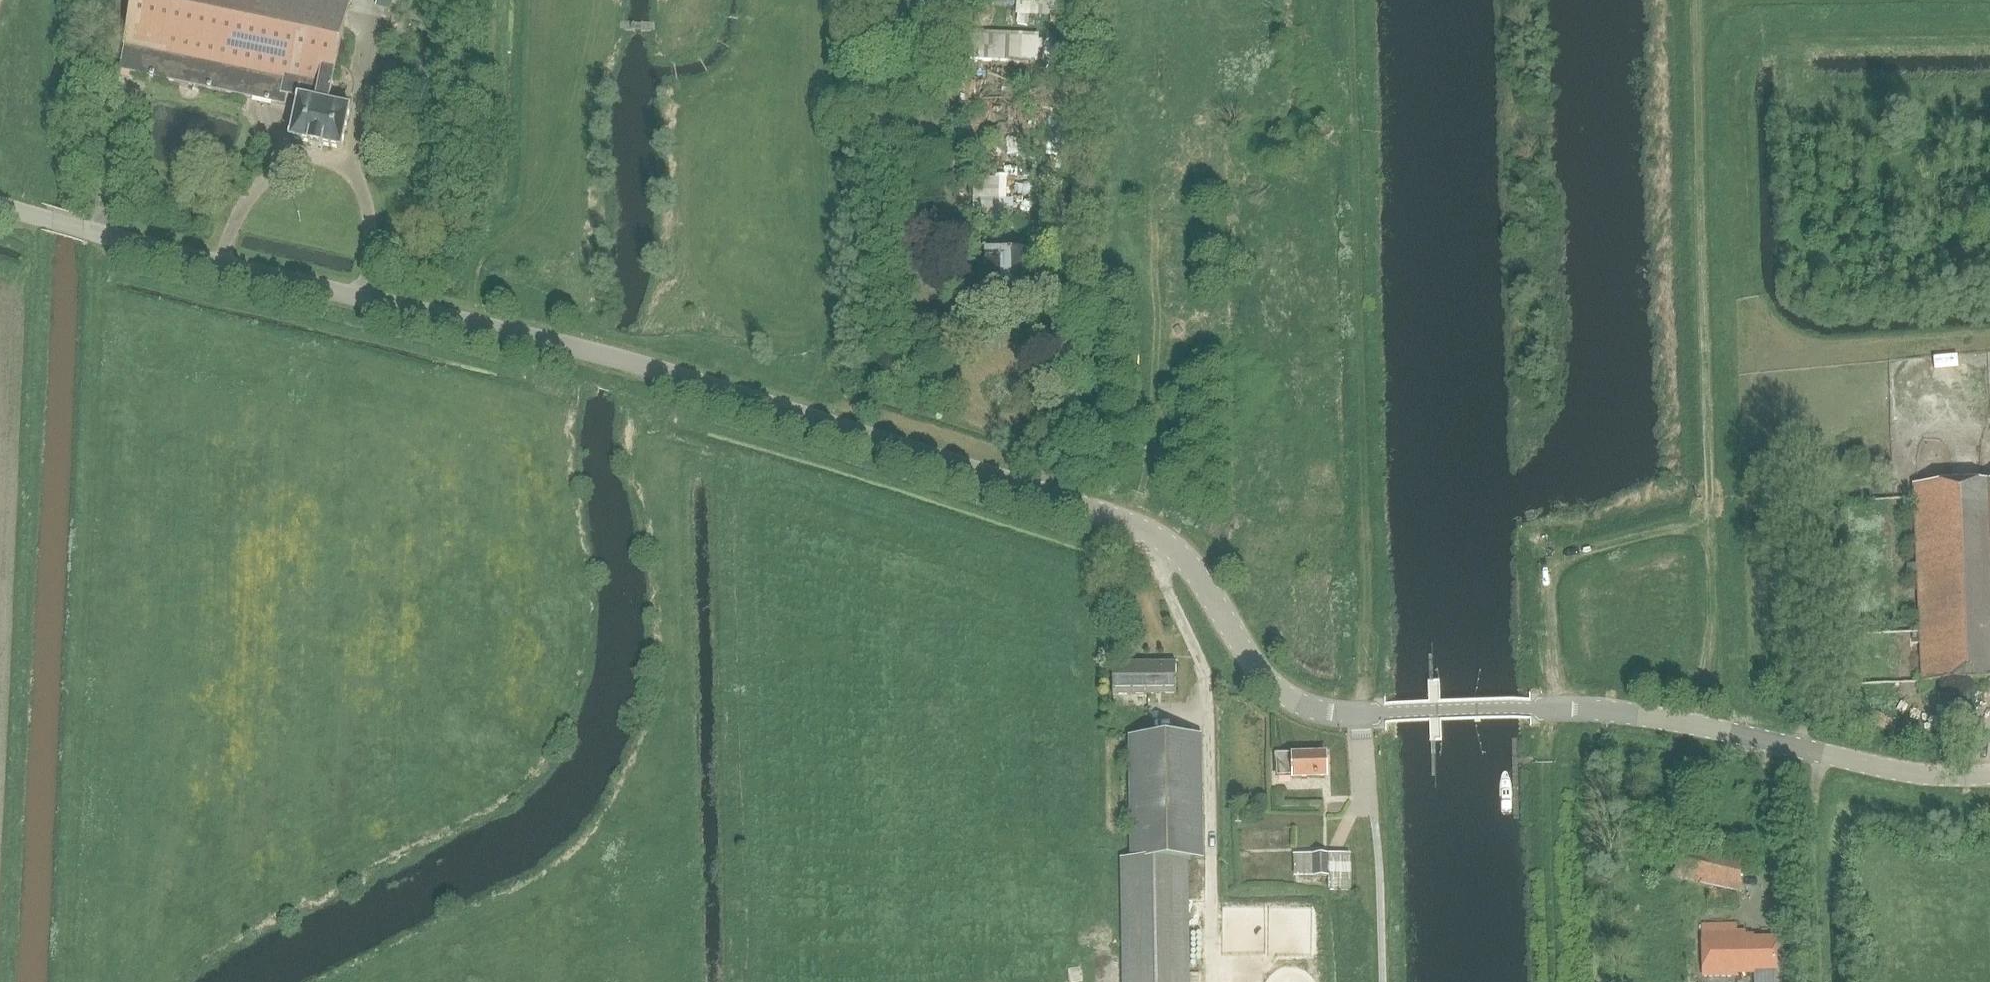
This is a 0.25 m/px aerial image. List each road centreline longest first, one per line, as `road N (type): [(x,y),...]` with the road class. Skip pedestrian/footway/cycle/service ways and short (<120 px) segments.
road 1 (tertiary): [(1358,716),(1306,707),(1267,681),(1196,569),(1110,515),(697,381),(0,206)]
road 2 (tertiary): [(1545,714),(1662,720),(1903,772),(1989,774)]
road 3 (tertiary): [(1545,714),(1379,716)]

